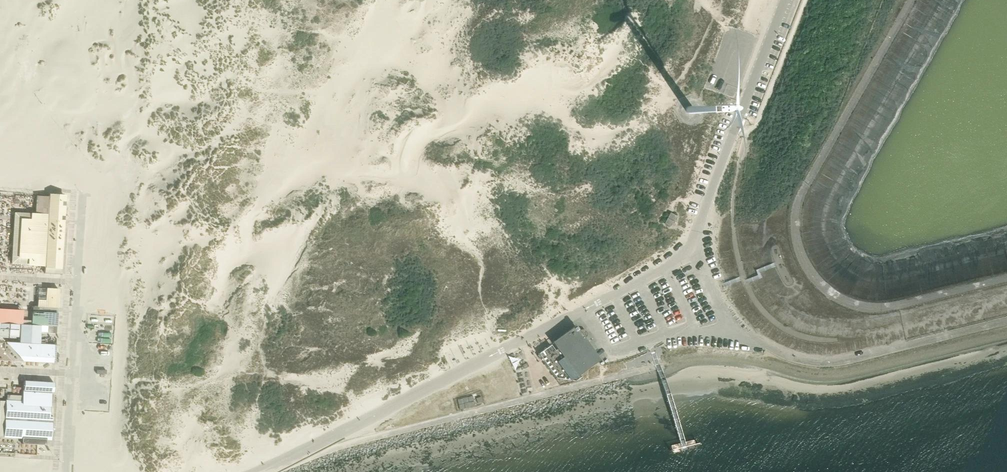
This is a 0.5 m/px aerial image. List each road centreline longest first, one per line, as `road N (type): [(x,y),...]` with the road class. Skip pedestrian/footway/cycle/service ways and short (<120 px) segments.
road 1 (unclassified): [(565,319),(694,243),(732,138)]
road 2 (unclassified): [(784,0),(732,138)]

